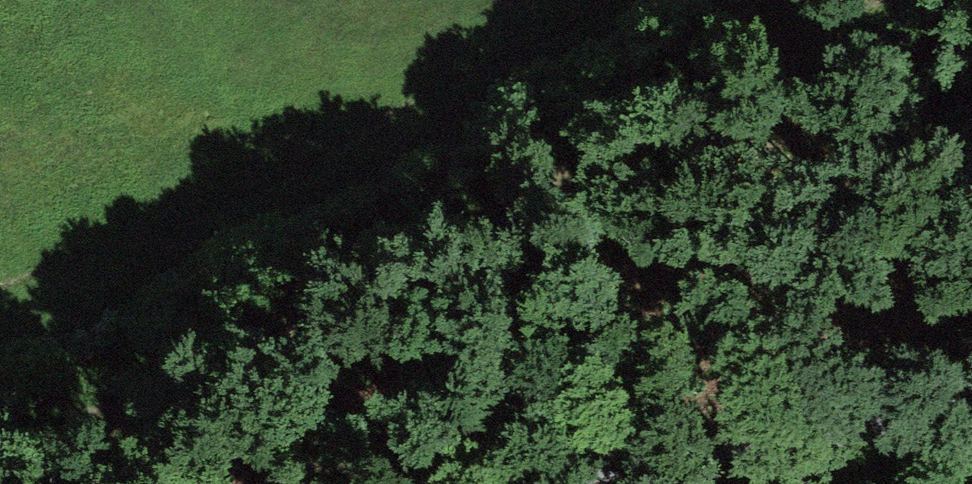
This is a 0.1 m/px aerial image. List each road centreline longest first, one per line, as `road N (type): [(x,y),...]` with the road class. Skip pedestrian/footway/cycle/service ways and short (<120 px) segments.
road 1 (track): [(884,0),(70,428),(0,452)]
road 2 (track): [(971,410),(473,483)]

